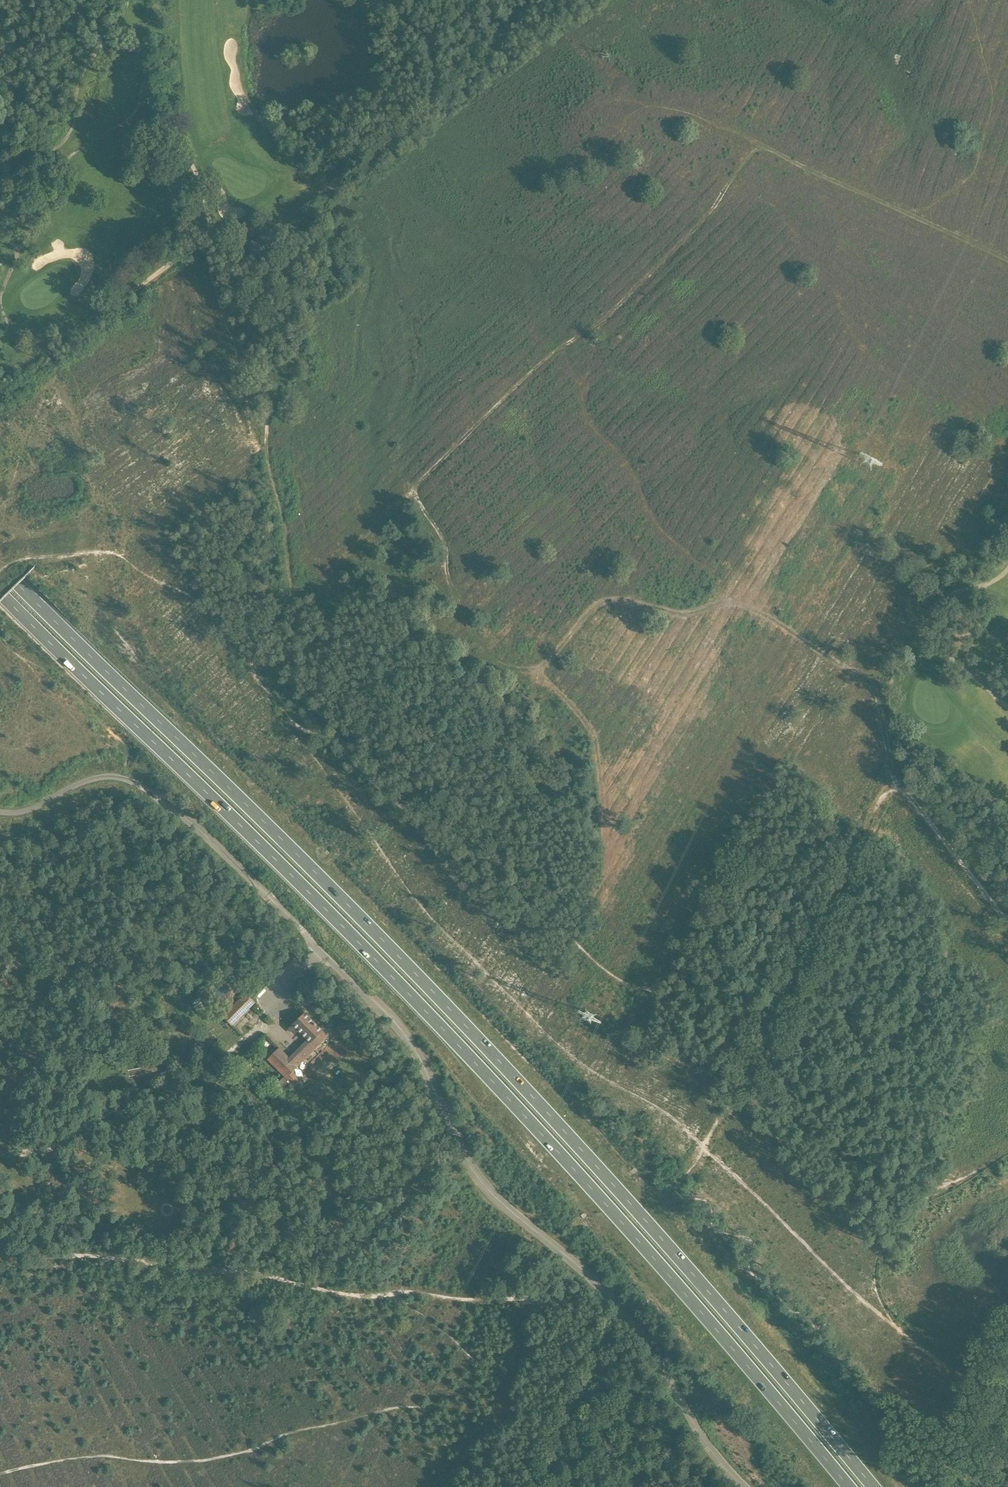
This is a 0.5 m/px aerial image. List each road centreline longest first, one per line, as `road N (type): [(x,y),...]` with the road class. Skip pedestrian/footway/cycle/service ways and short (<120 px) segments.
road 1 (trunk): [(874,1486),(667,1245),(445,1005),(0,567)]
road 2 (trunk): [(0,594),(457,1044),(849,1486)]
road 3 (unclassified): [(742,1486),(713,1454),(627,1315),(478,1177),(398,1026),(189,821),(113,778),(83,783),(33,812),(0,816)]
road 4 (track): [(615,1330),(568,1303),(416,1292),(363,1297),(229,1270),(0,1254)]
road 5 (track): [(202,242),(229,335),(265,403),(297,593),(319,589),(413,489)]
road 6 (track): [(413,489),(445,543),(449,576),(475,637),(512,668),(545,665),(605,601),(682,611),(737,604)]
road 7 (track): [(896,788),(876,806),(748,1062)]
road 8 (track): [(879,693),(895,643),(1007,472)]
road 9 (track): [(896,788),(1007,921)]
road 10 (track): [(737,604),(762,613),(879,693)]
road 11 (track): [(748,1062),(686,1175)]

